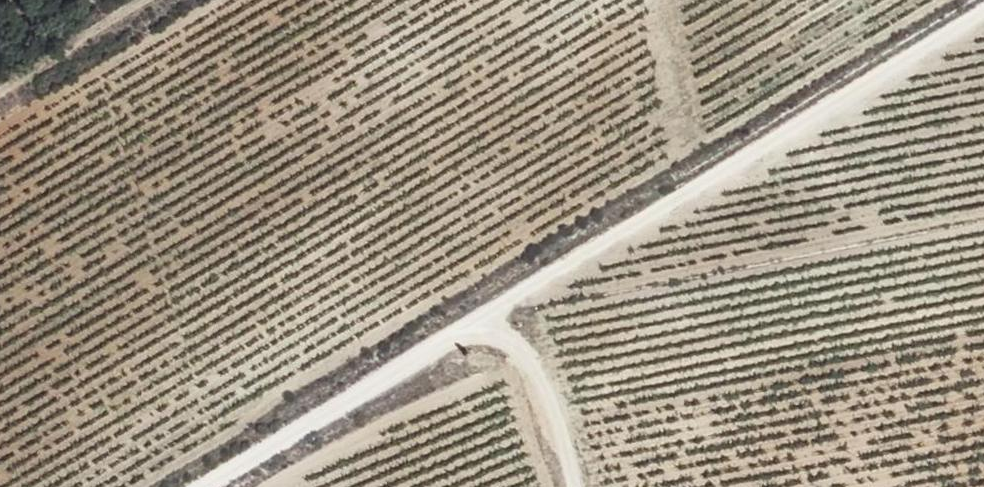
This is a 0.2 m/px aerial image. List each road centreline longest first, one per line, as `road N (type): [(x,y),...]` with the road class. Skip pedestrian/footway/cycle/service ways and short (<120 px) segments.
road 1 (track): [(221,486),(983,23)]
road 2 (track): [(466,339),(501,337),(526,347),(552,381),(585,486)]
road 3 (track): [(166,0),(0,101)]

